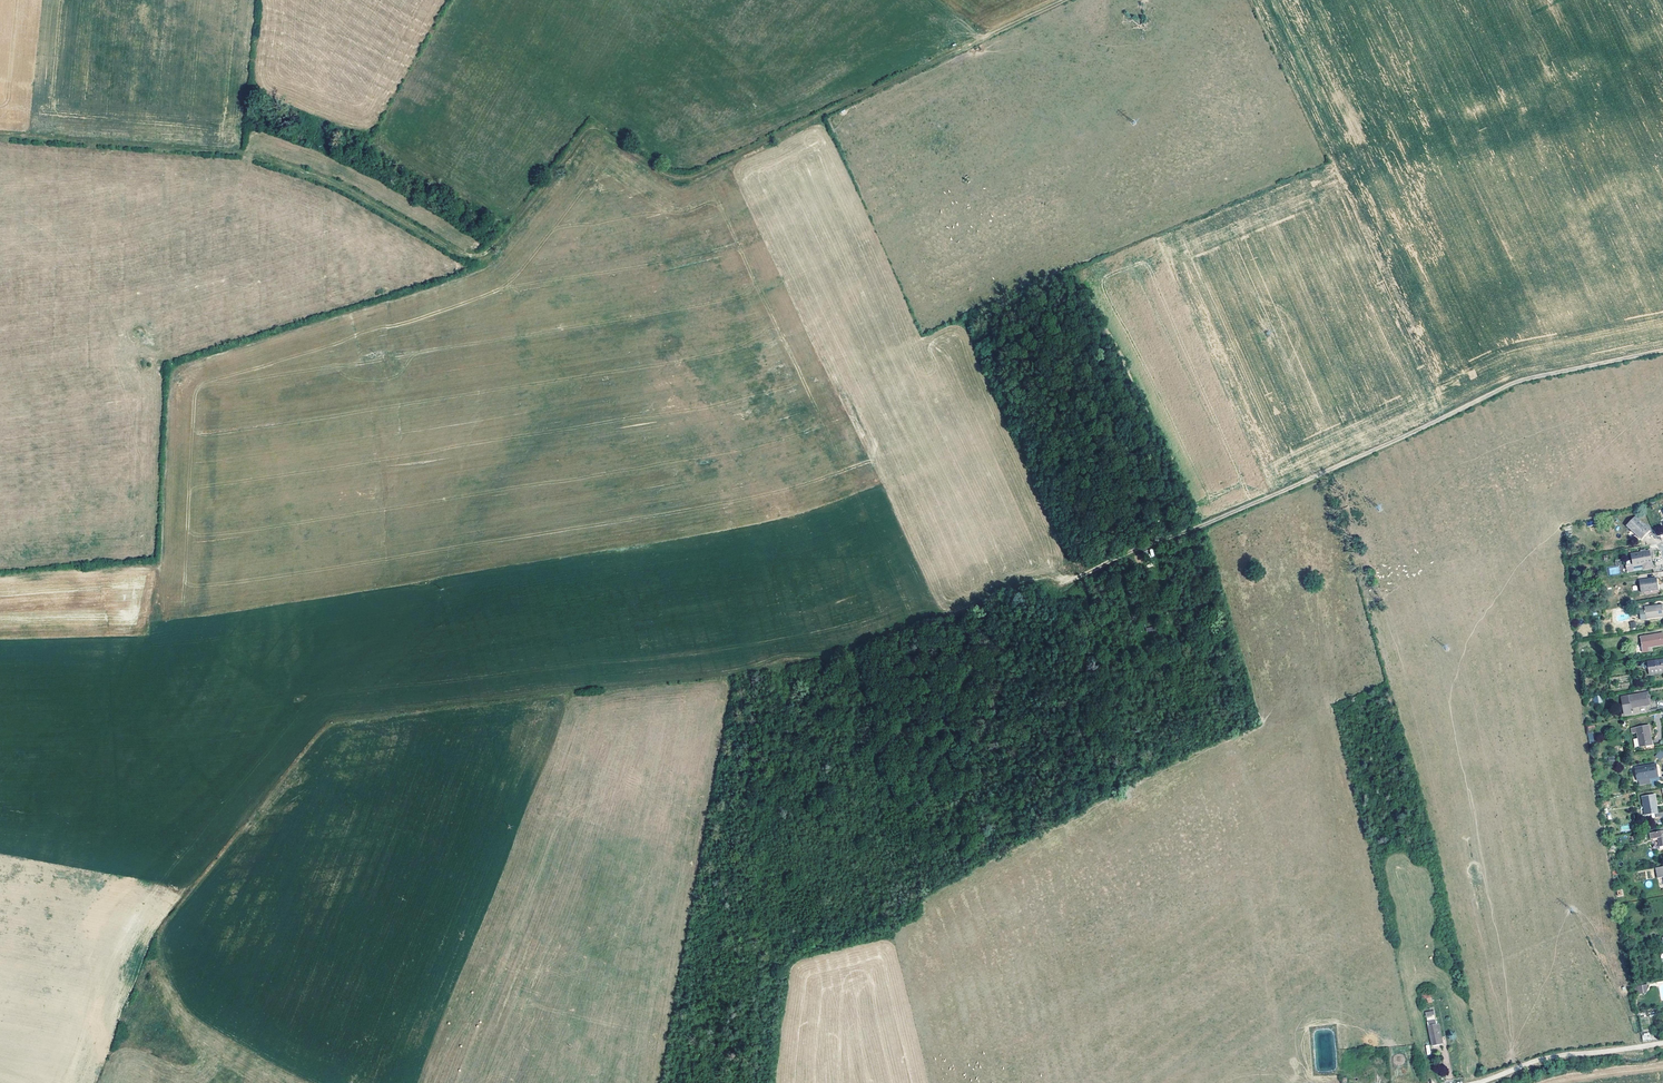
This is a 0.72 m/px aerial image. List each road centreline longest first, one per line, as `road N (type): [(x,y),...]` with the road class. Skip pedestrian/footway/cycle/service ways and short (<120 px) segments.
road 1 (track): [(0,133),(260,157),(321,177),(441,245),(481,256),(586,129),(686,179),(1064,0)]
road 2 (track): [(1662,352),(1519,378),(1061,586)]
road 3 (track): [(1662,1045),(1548,1059),(1477,1082)]

